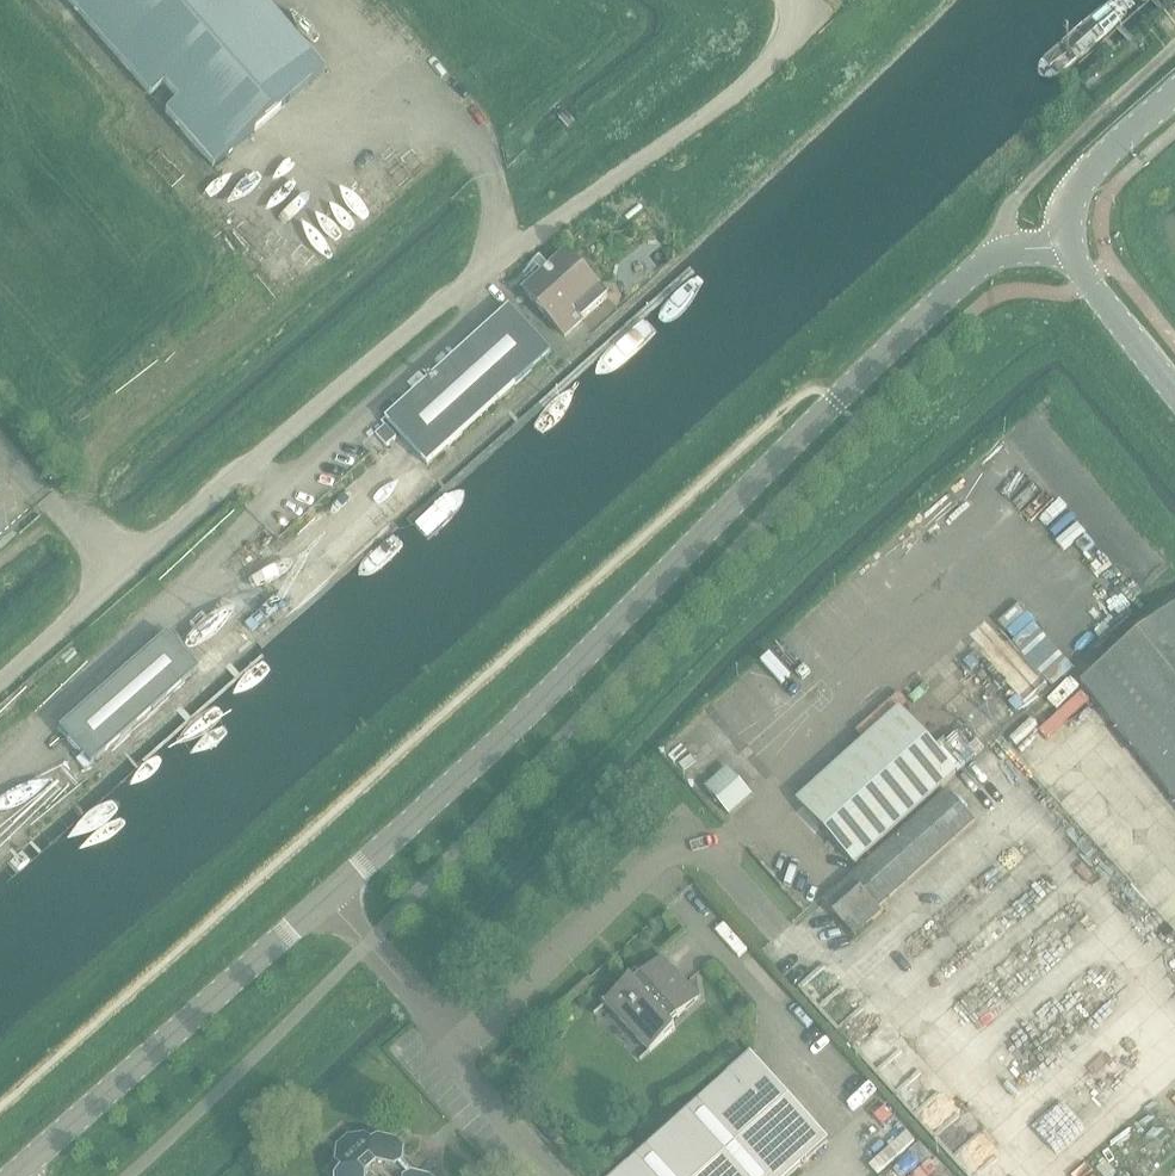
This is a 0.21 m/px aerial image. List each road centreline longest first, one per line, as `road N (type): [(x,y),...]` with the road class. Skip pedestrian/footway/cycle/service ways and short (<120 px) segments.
road 1 (tertiary): [(12,1175),(328,901),(993,255),(1015,243),(1065,239)]
road 2 (unclassified): [(0,680),(404,335),(739,91),(783,50),(792,0)]
road 3 (tertiary): [(1174,395),(1073,264),(1065,239)]
road 4 (unclassified): [(1065,239),(1073,188),(1174,94)]

